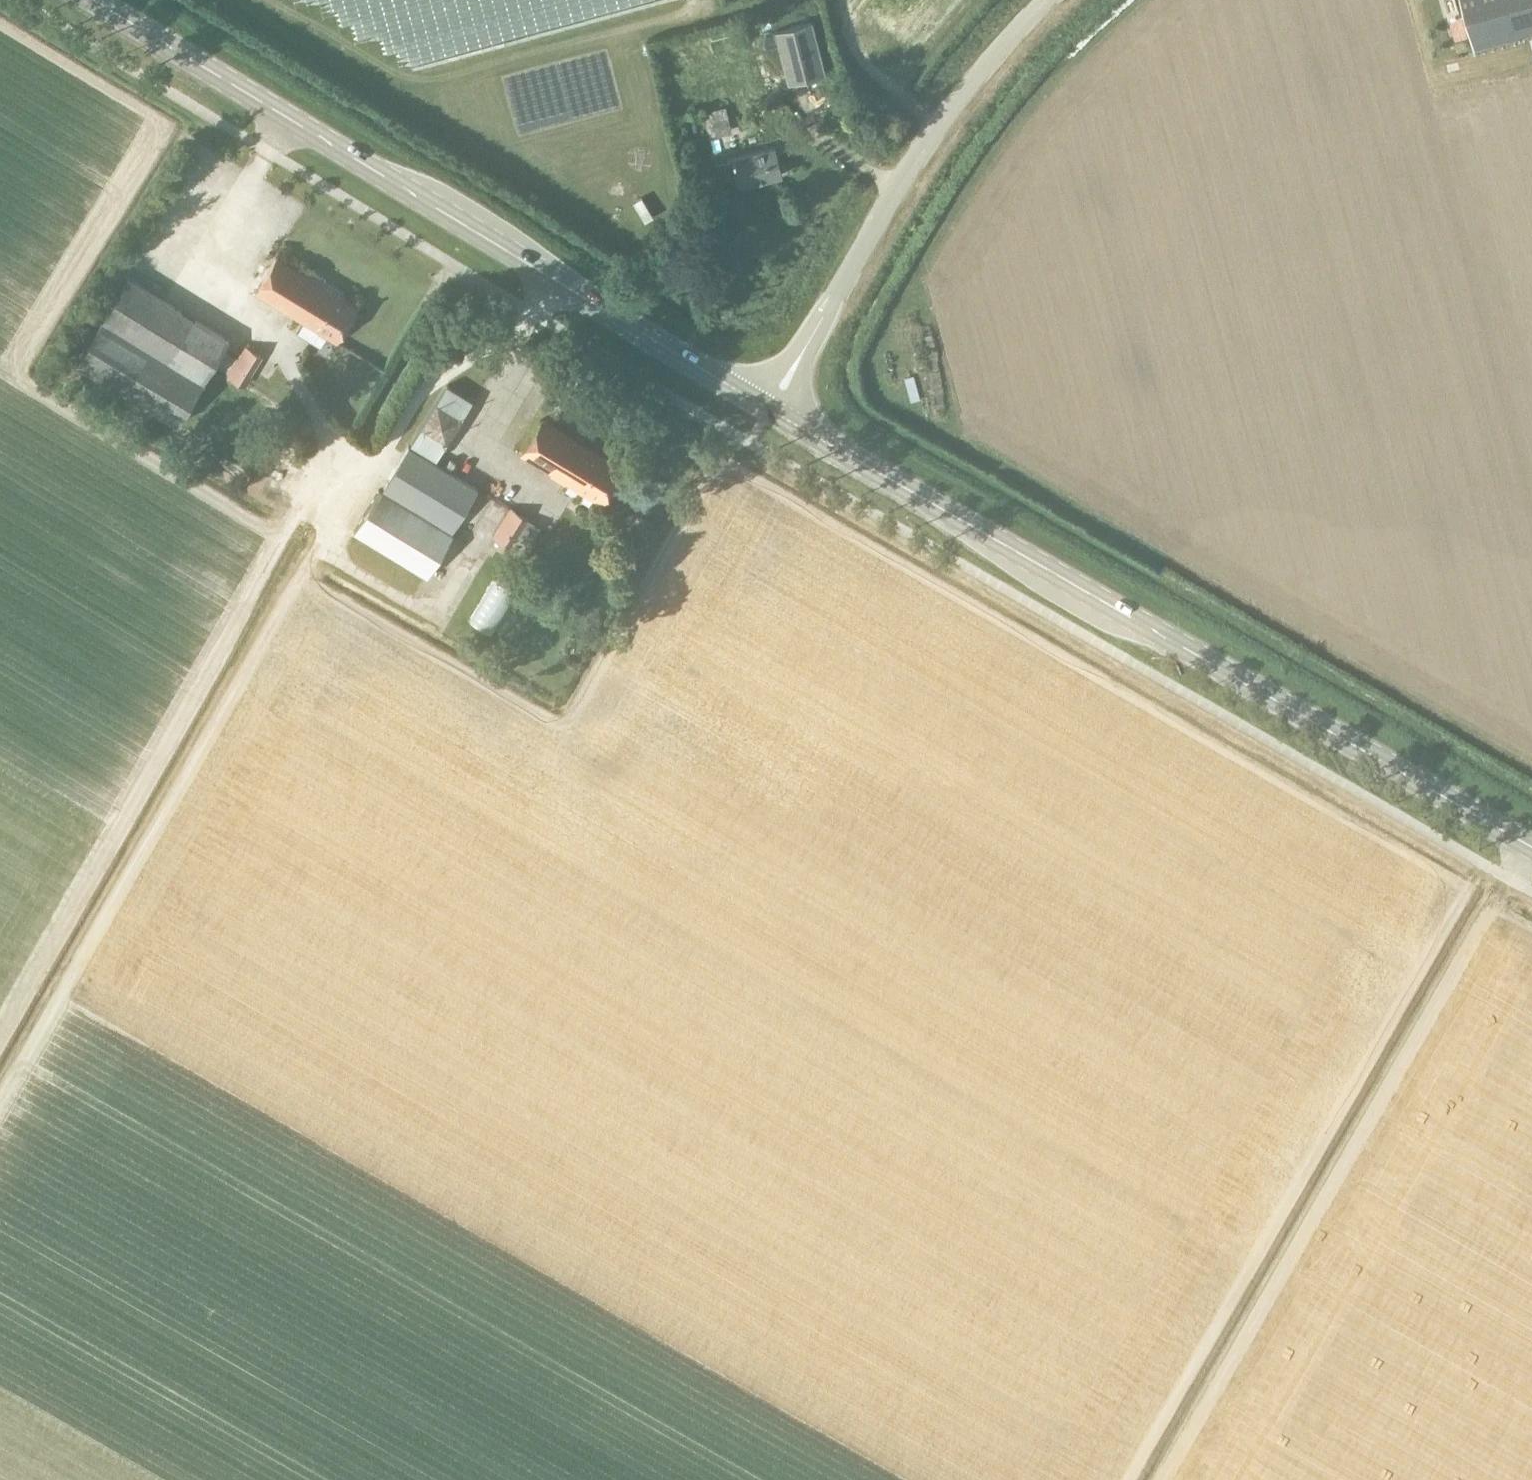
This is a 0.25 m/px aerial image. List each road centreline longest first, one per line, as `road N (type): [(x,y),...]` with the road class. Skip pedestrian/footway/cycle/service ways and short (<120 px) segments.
road 1 (primary): [(1531,848),(781,417)]
road 2 (primary): [(758,403),(92,0)]
road 3 (unclassified): [(799,358),(907,170),(1046,0)]

